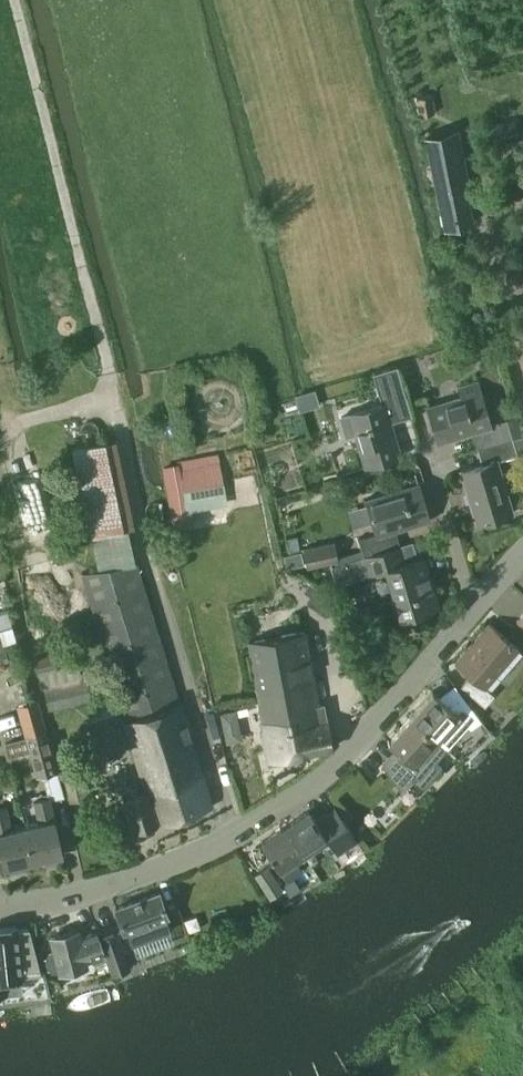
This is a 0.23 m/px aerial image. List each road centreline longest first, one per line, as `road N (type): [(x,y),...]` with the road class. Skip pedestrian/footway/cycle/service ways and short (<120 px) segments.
road 1 (tertiary): [(0,908),(52,902),(240,837),(333,768),(522,555)]

